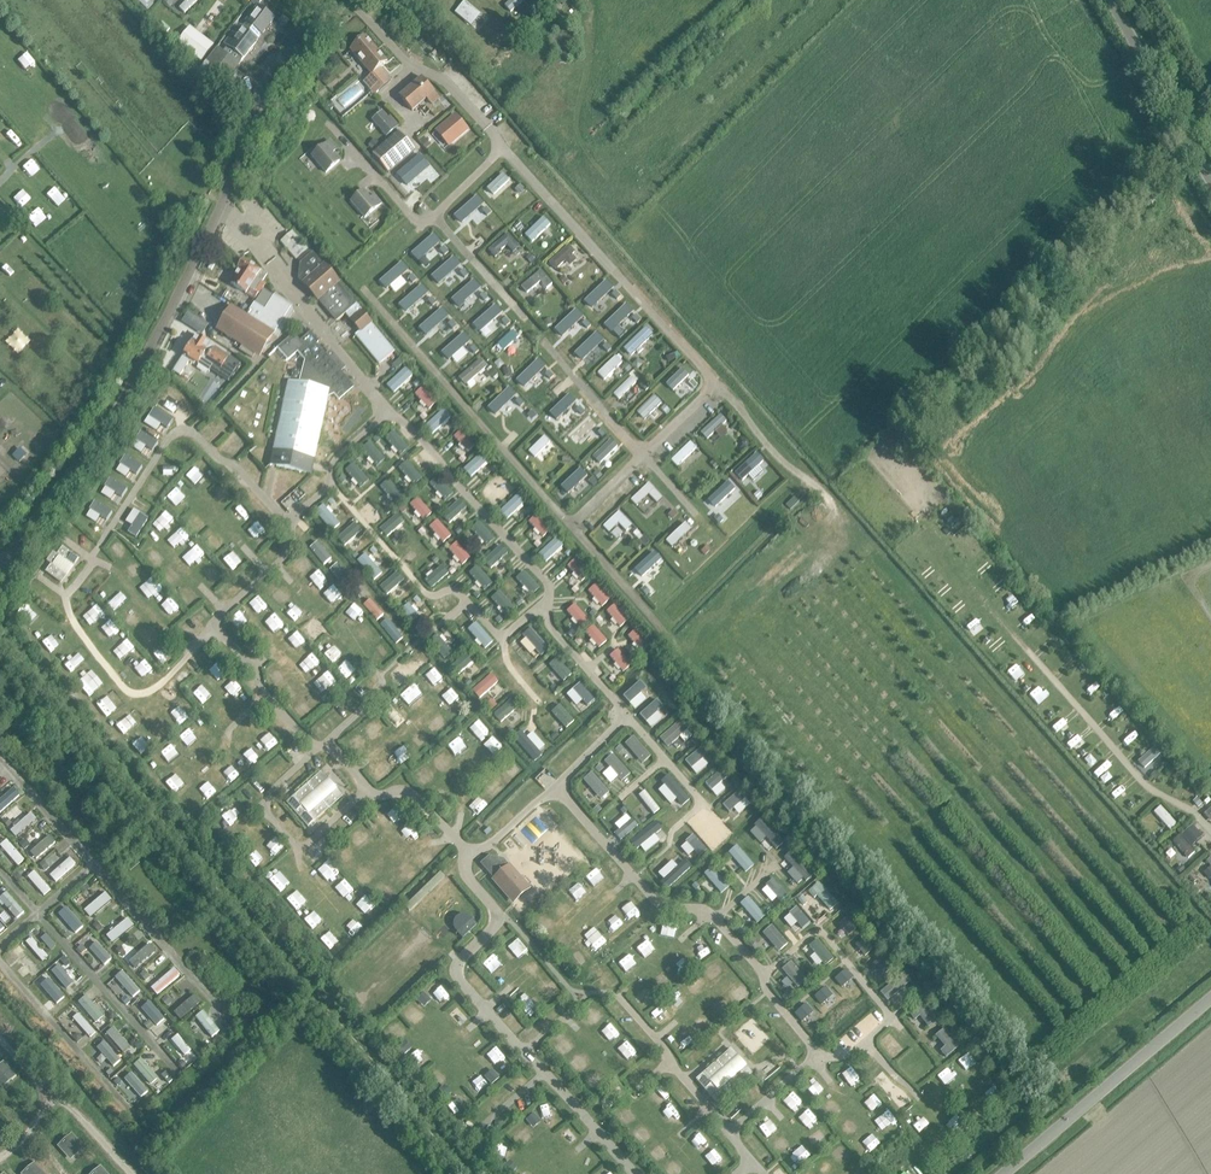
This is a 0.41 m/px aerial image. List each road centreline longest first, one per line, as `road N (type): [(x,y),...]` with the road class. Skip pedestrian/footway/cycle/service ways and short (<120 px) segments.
road 1 (track): [(471,1173),(0,641)]
road 2 (unclassified): [(0,575),(133,374),(277,96),(344,0)]
road 3 (unclassified): [(1003,1173),(1210,1000)]
road 4 (unclassified): [(1210,178),(1111,0)]
road 5 (track): [(430,598),(331,483)]

